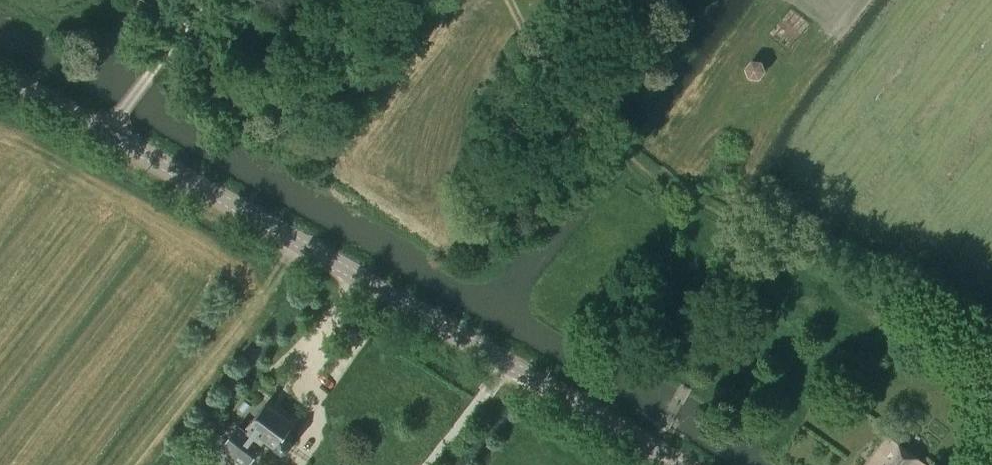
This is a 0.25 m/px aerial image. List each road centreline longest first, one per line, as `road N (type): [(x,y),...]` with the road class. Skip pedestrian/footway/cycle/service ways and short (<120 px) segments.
road 1 (tertiary): [(696,464),(0,73)]

